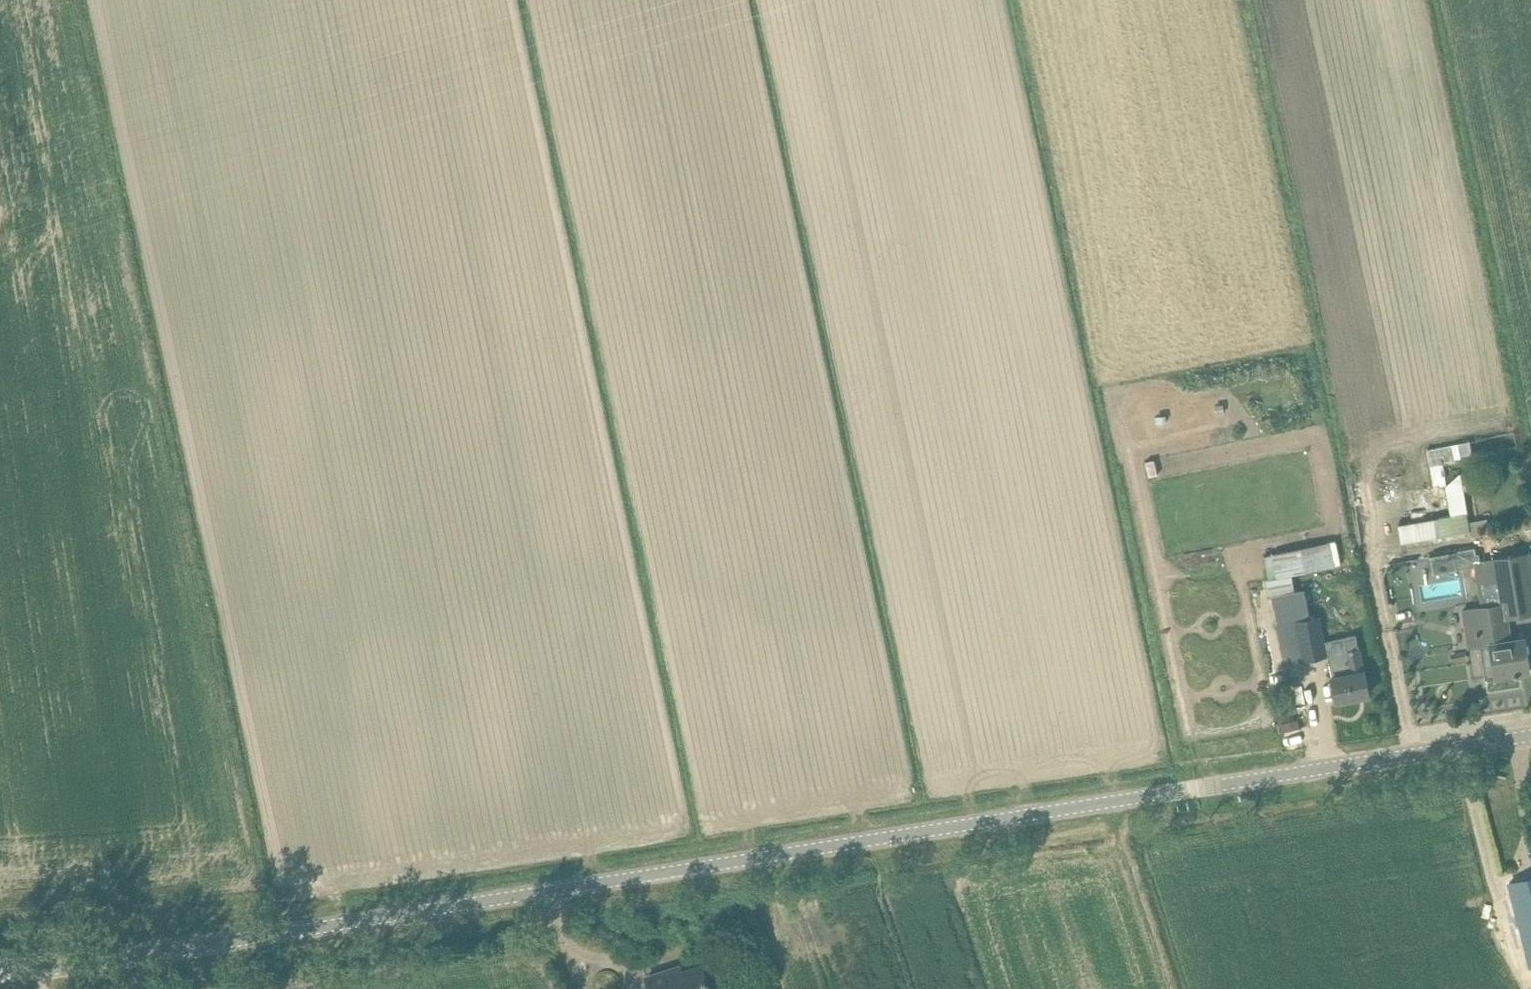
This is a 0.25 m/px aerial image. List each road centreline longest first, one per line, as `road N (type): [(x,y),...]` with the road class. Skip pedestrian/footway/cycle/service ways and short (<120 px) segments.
road 1 (secondary): [(0,969),(176,950),(1530,736)]

